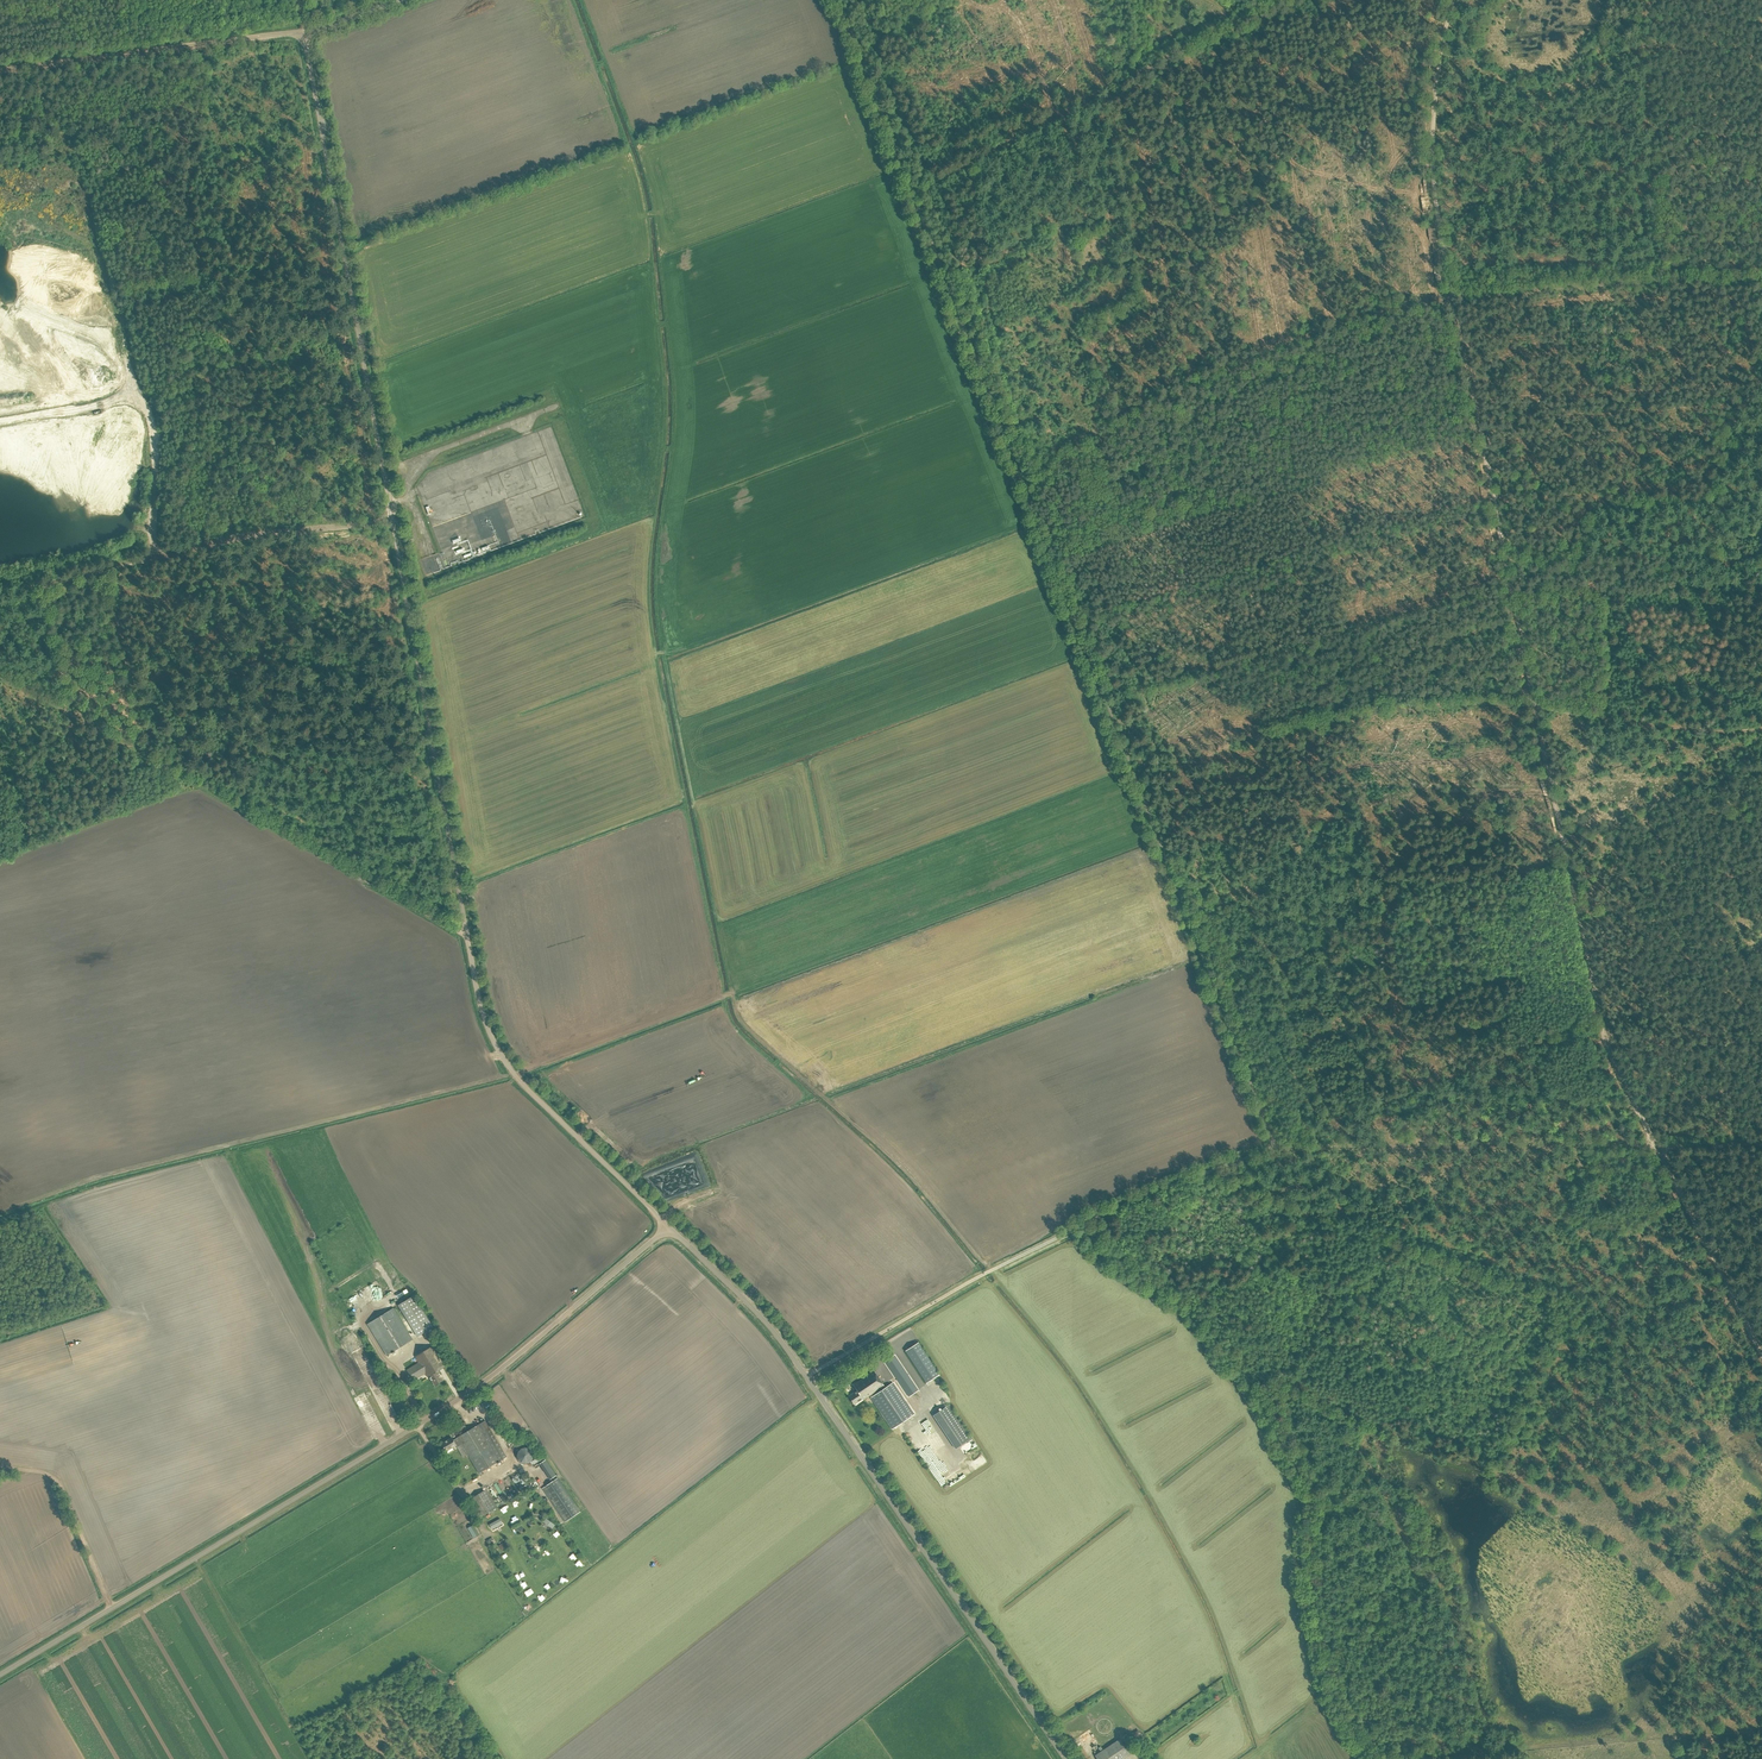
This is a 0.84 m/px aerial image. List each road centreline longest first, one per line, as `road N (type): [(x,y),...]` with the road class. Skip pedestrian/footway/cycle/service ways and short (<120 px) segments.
road 1 (unclassified): [(669,1226),(516,1077),(485,1021),(303,32)]
road 2 (unclassified): [(0,1675),(447,1406),(669,1226)]
road 3 (unclassified): [(1066,1758),(784,1345),(669,1226)]
road 4 (track): [(1535,708),(1604,1033),(1656,1145)]
road 5 (track): [(466,932),(131,748)]
road 6 (track): [(1535,708),(1405,710),(1162,756)]
road 7 (track): [(913,193),(1226,30)]
road 8 (track): [(1656,1145),(1310,1148)]
road 9 (tertiary): [(0,71),(303,32)]
road 10 (track): [(1453,0),(1432,125),(1450,296)]
road 11 (track): [(1450,296),(1506,561)]
road 12 (track): [(1656,1145),(1761,1356)]
road 13 (track): [(112,1607),(58,1481),(0,1463)]
road 14 (track): [(1506,561),(1535,708)]
road 15 (track): [(131,748),(0,677)]

